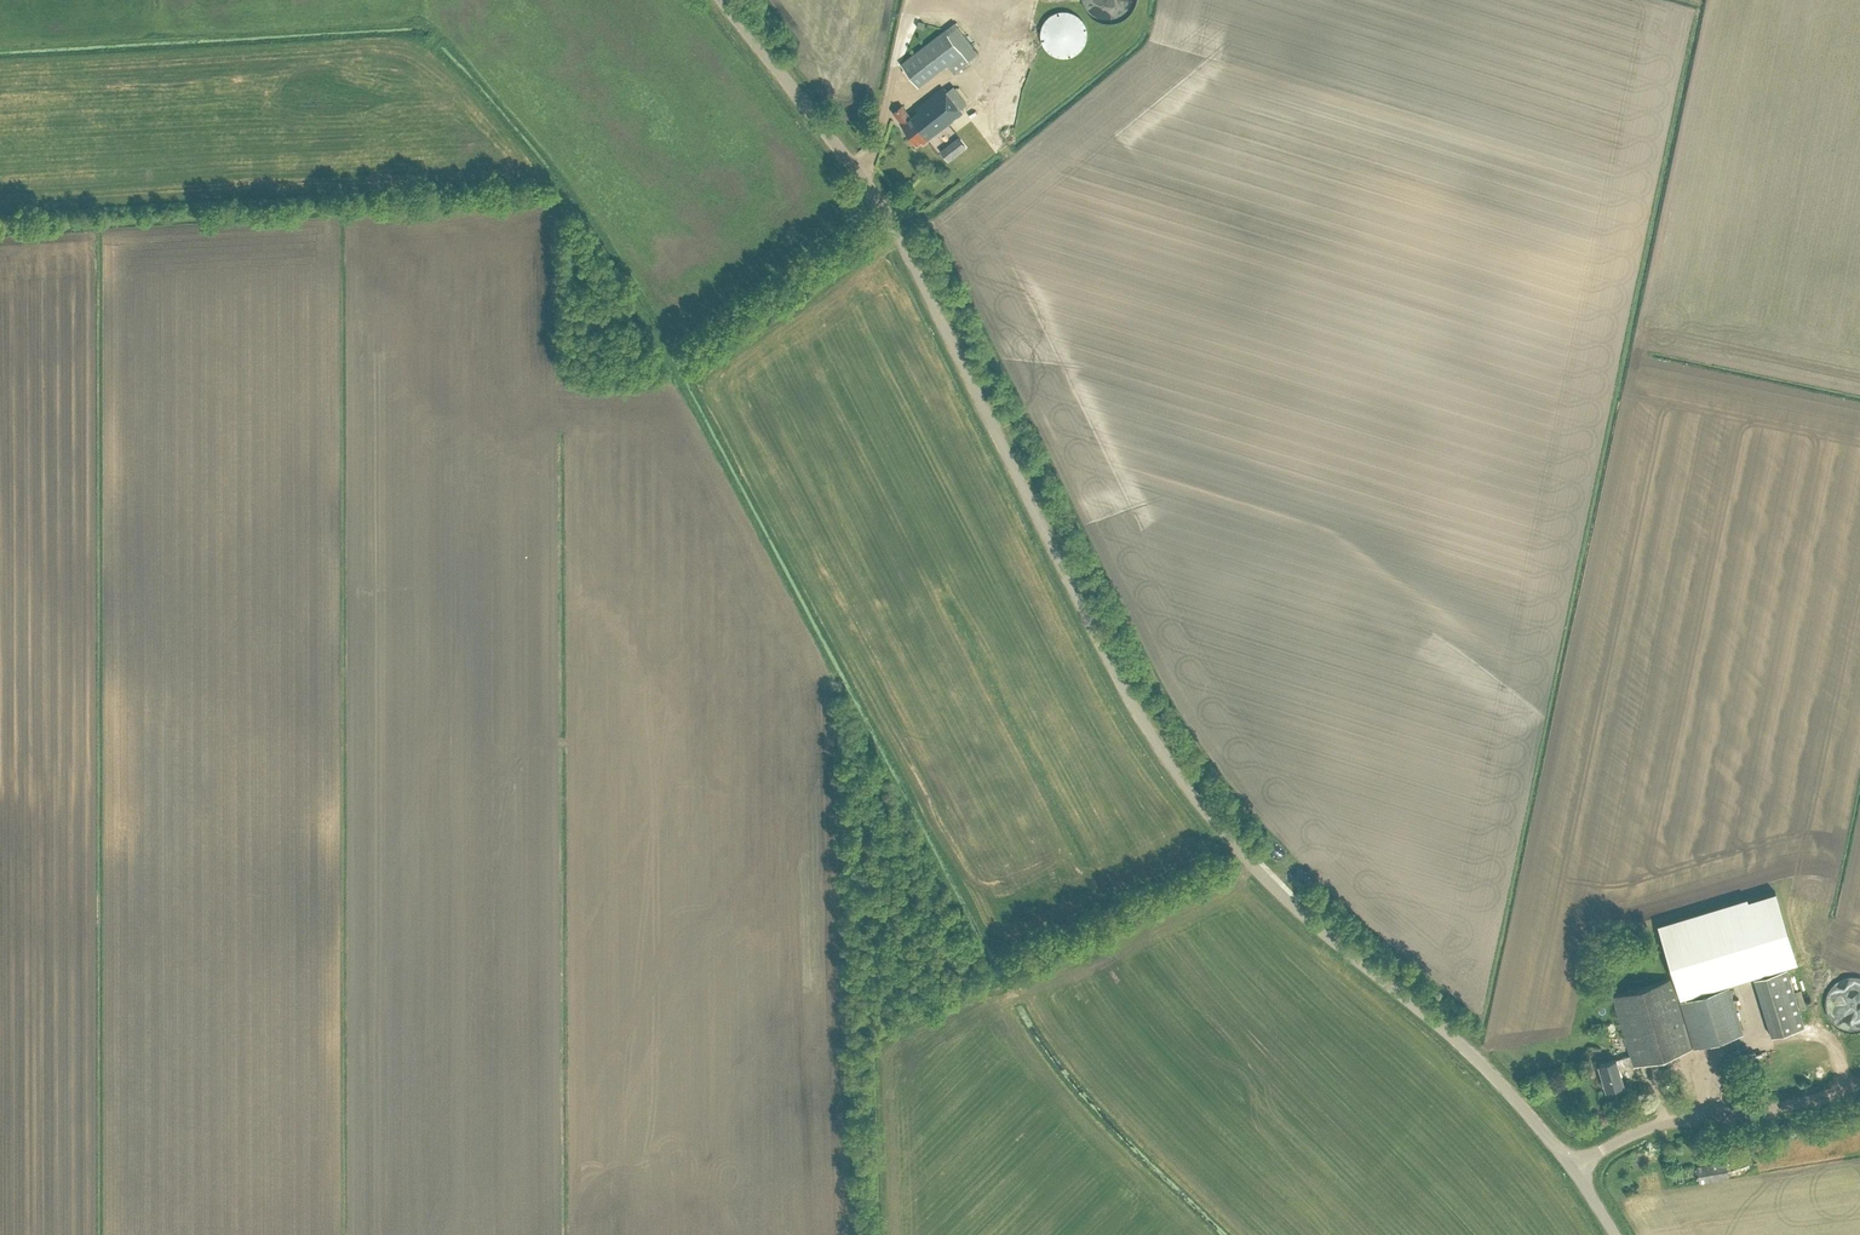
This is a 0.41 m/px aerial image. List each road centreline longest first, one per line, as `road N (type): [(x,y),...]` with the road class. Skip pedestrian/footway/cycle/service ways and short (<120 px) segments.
road 1 (unclassified): [(1573,1167),(1448,1032),(1255,867),(1176,771),(1128,695),(895,230),(858,170),(723,0)]
road 2 (unclassified): [(1573,1167),(1649,1127),(1788,1104),(1859,1083)]
road 3 (track): [(863,179),(907,0)]

